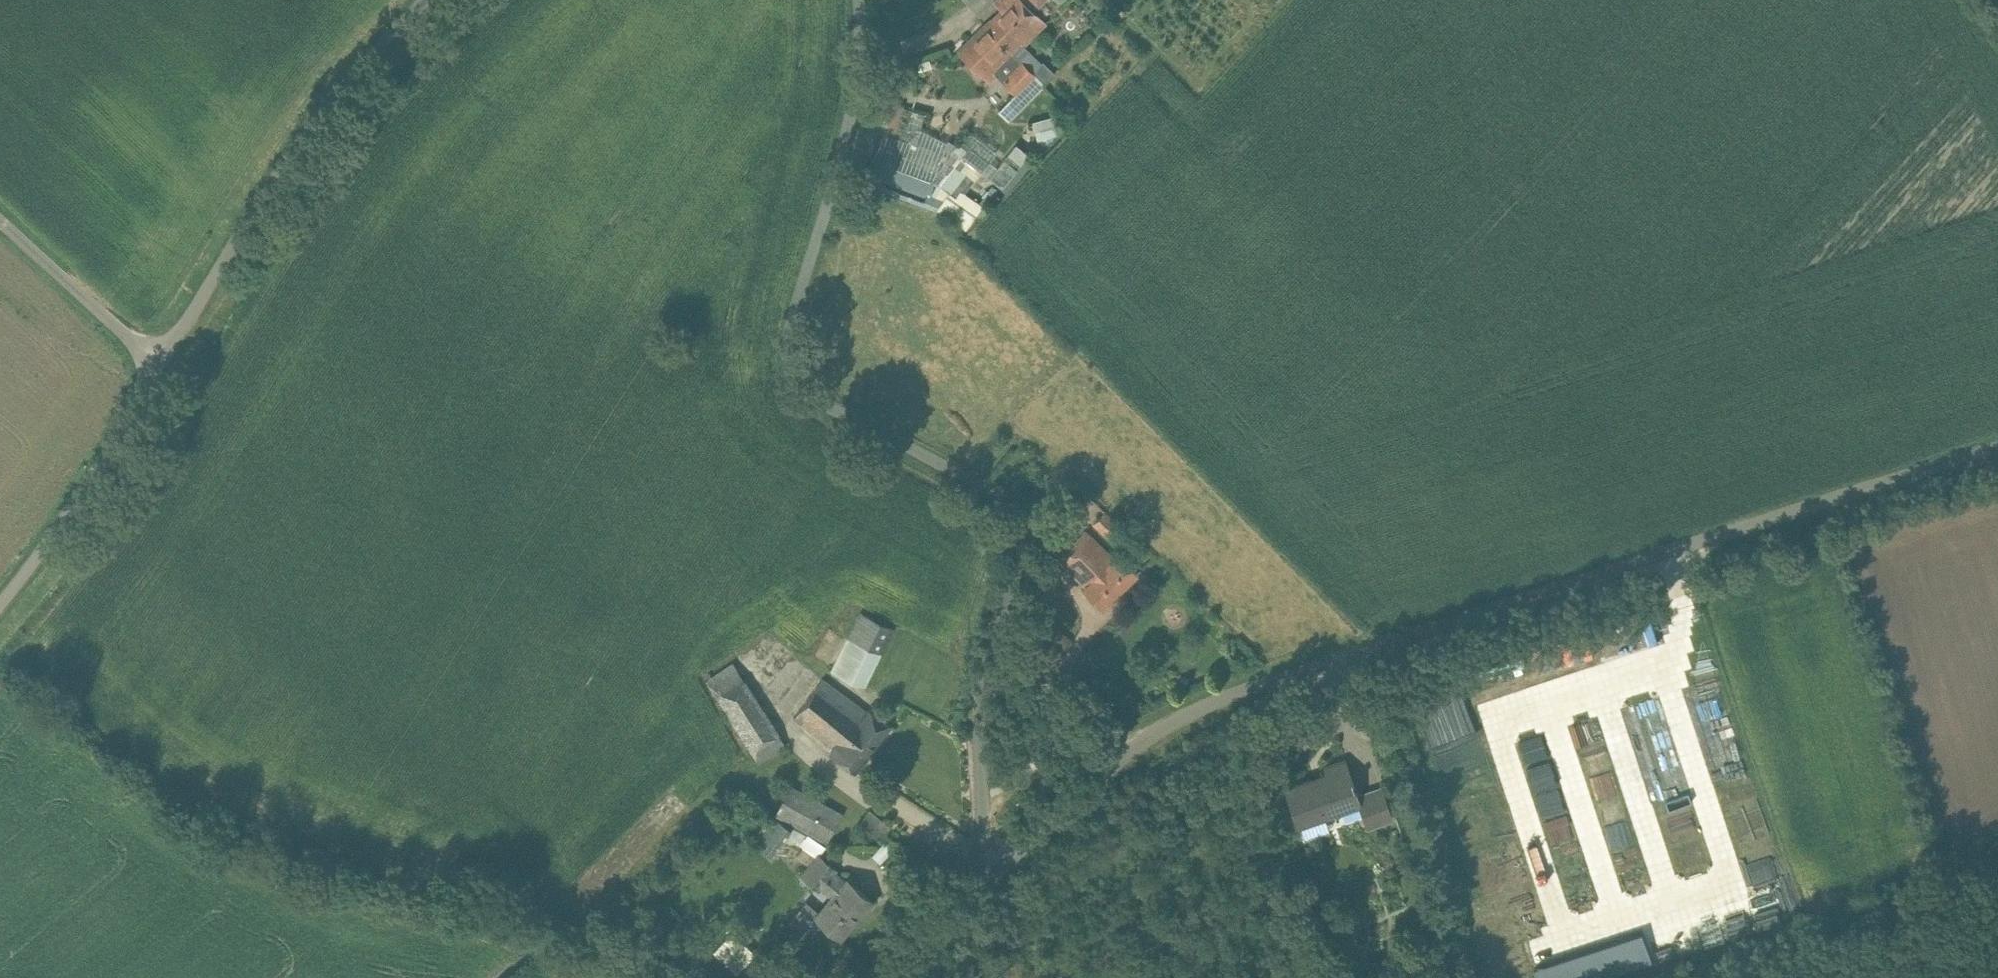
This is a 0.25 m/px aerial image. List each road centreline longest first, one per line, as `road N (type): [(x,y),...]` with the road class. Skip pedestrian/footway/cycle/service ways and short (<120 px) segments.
road 1 (unclassified): [(997,872),(1107,767),(1181,713),(1239,686),(1997,449)]
road 2 (unclassified): [(997,872),(981,776),(980,672),(1031,540),(1010,503),(796,385),(786,366),(854,78),(859,0)]
road 3 (unclassified): [(148,366),(252,246),(384,63),(440,0)]
road 4 (unclassified): [(0,611),(70,516),(148,366)]
road 5 (unclassified): [(148,366),(0,221)]
road 6 (unclassified): [(901,977),(997,872)]

